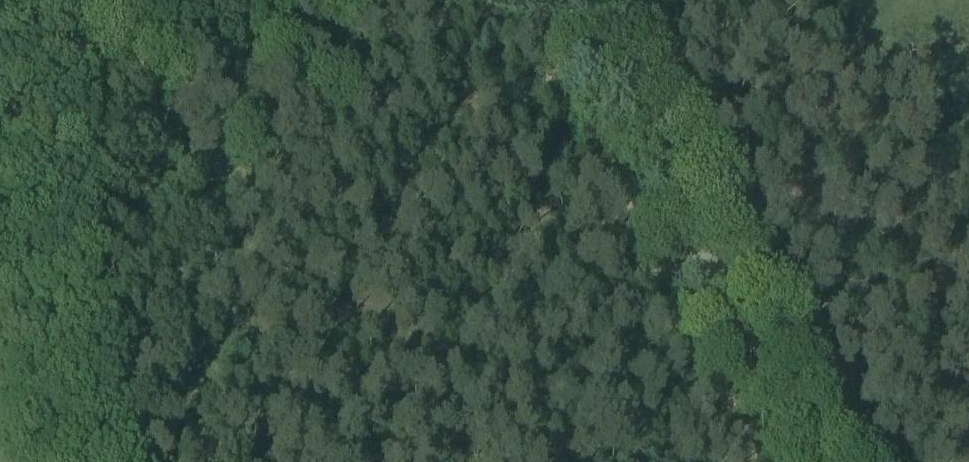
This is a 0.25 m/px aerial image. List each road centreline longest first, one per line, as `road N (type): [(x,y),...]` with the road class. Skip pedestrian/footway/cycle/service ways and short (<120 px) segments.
road 1 (track): [(818,461),(579,0)]

